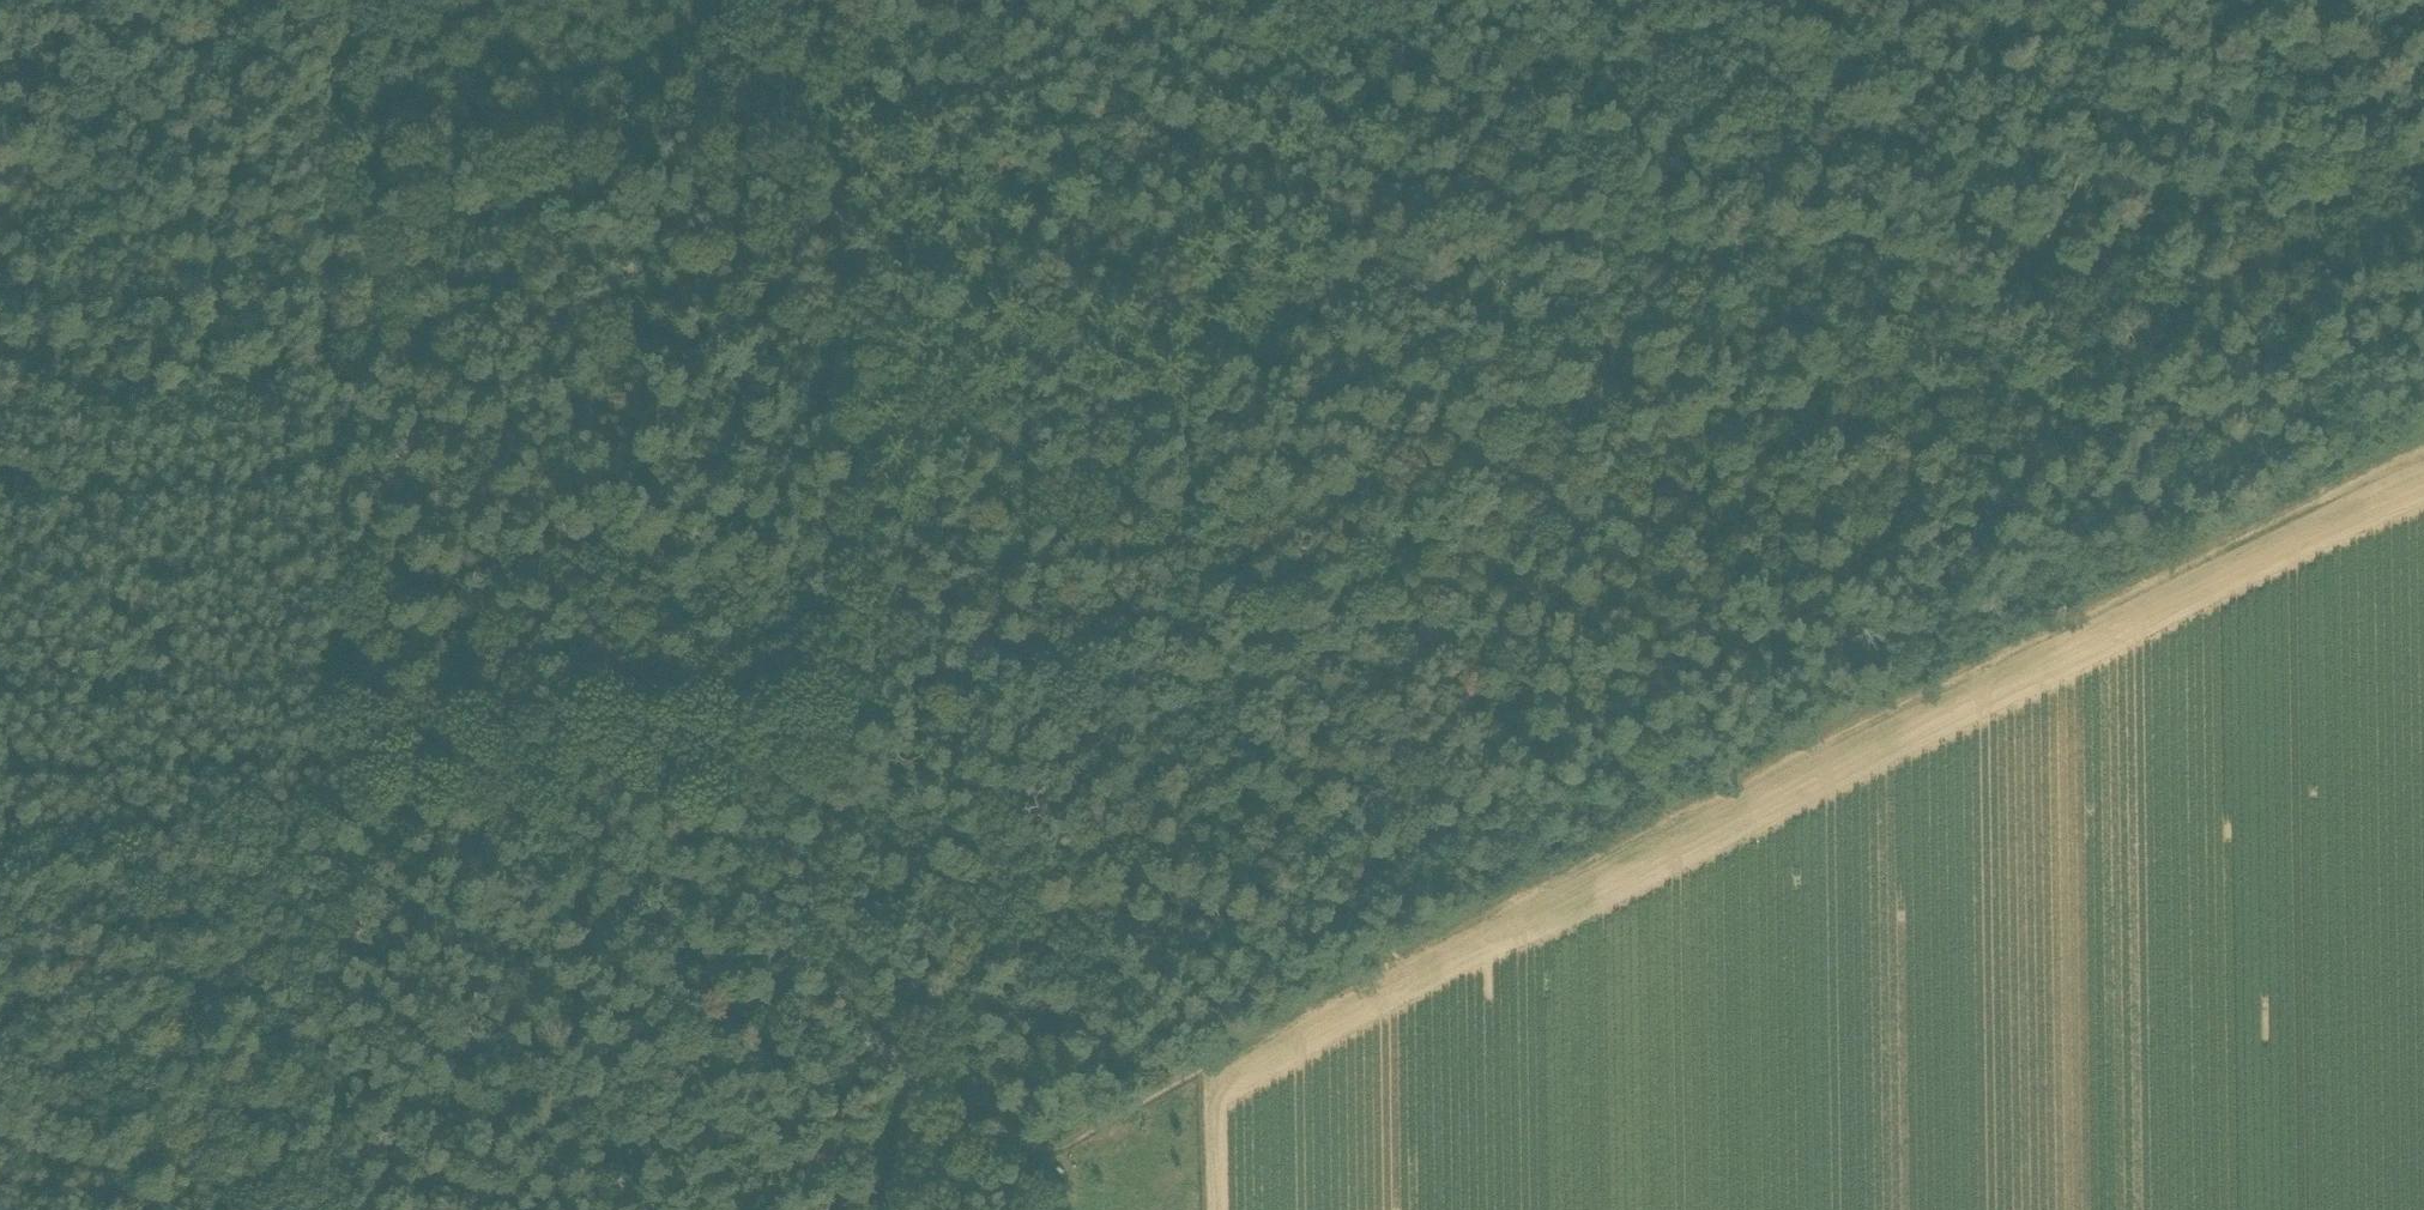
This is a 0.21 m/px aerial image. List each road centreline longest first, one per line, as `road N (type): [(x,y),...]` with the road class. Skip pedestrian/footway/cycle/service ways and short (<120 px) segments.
road 1 (track): [(2423,459),(1473,922),(1053,1156),(1034,1154),(972,1102),(916,1080)]
road 2 (unclassified): [(894,1209),(916,1080),(846,998),(838,940),(828,0)]
road 3 (track): [(338,845),(323,0)]
road 4 (track): [(332,1209),(338,845)]

